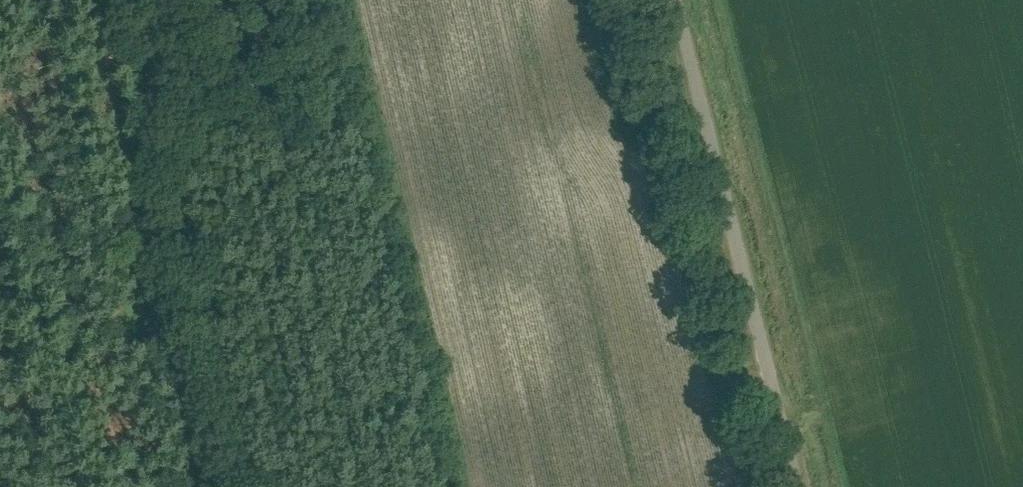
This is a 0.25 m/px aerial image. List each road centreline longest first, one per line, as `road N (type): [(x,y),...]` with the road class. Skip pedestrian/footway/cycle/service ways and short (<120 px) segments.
road 1 (unclassified): [(795,486),(674,0)]
road 2 (track): [(240,486),(132,0)]

